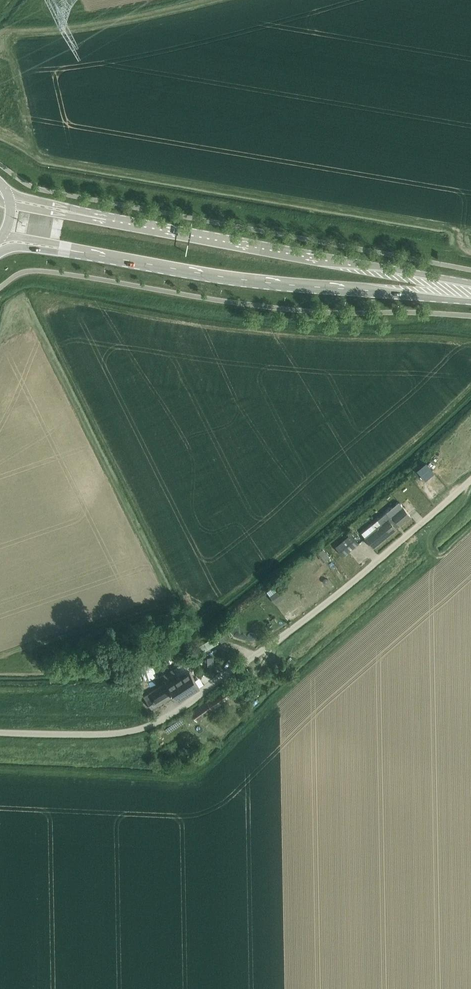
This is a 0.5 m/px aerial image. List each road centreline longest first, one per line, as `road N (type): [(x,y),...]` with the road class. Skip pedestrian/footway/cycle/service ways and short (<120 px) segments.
road 1 (unclassified): [(0,732),(131,730),(171,715),(304,620),(470,479)]
road 2 (primary): [(83,252),(300,285),(470,294)]
road 3 (primary): [(470,290),(88,215)]
road 4 (track): [(468,481),(461,502),(433,531),(431,550),(443,554),(470,532)]

